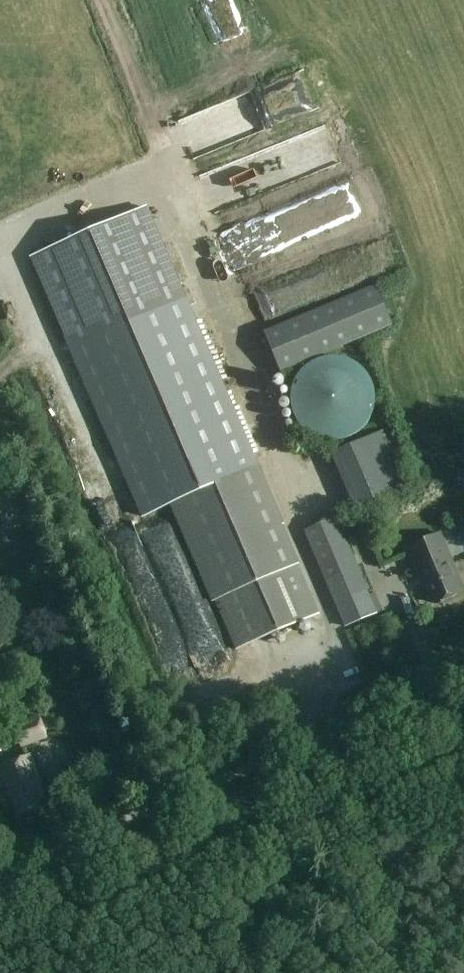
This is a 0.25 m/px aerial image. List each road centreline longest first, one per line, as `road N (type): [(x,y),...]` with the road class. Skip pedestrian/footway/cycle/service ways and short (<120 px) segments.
road 1 (tertiary): [(0,903),(463,706)]
road 2 (track): [(231,805),(294,900),(355,939),(388,972)]

